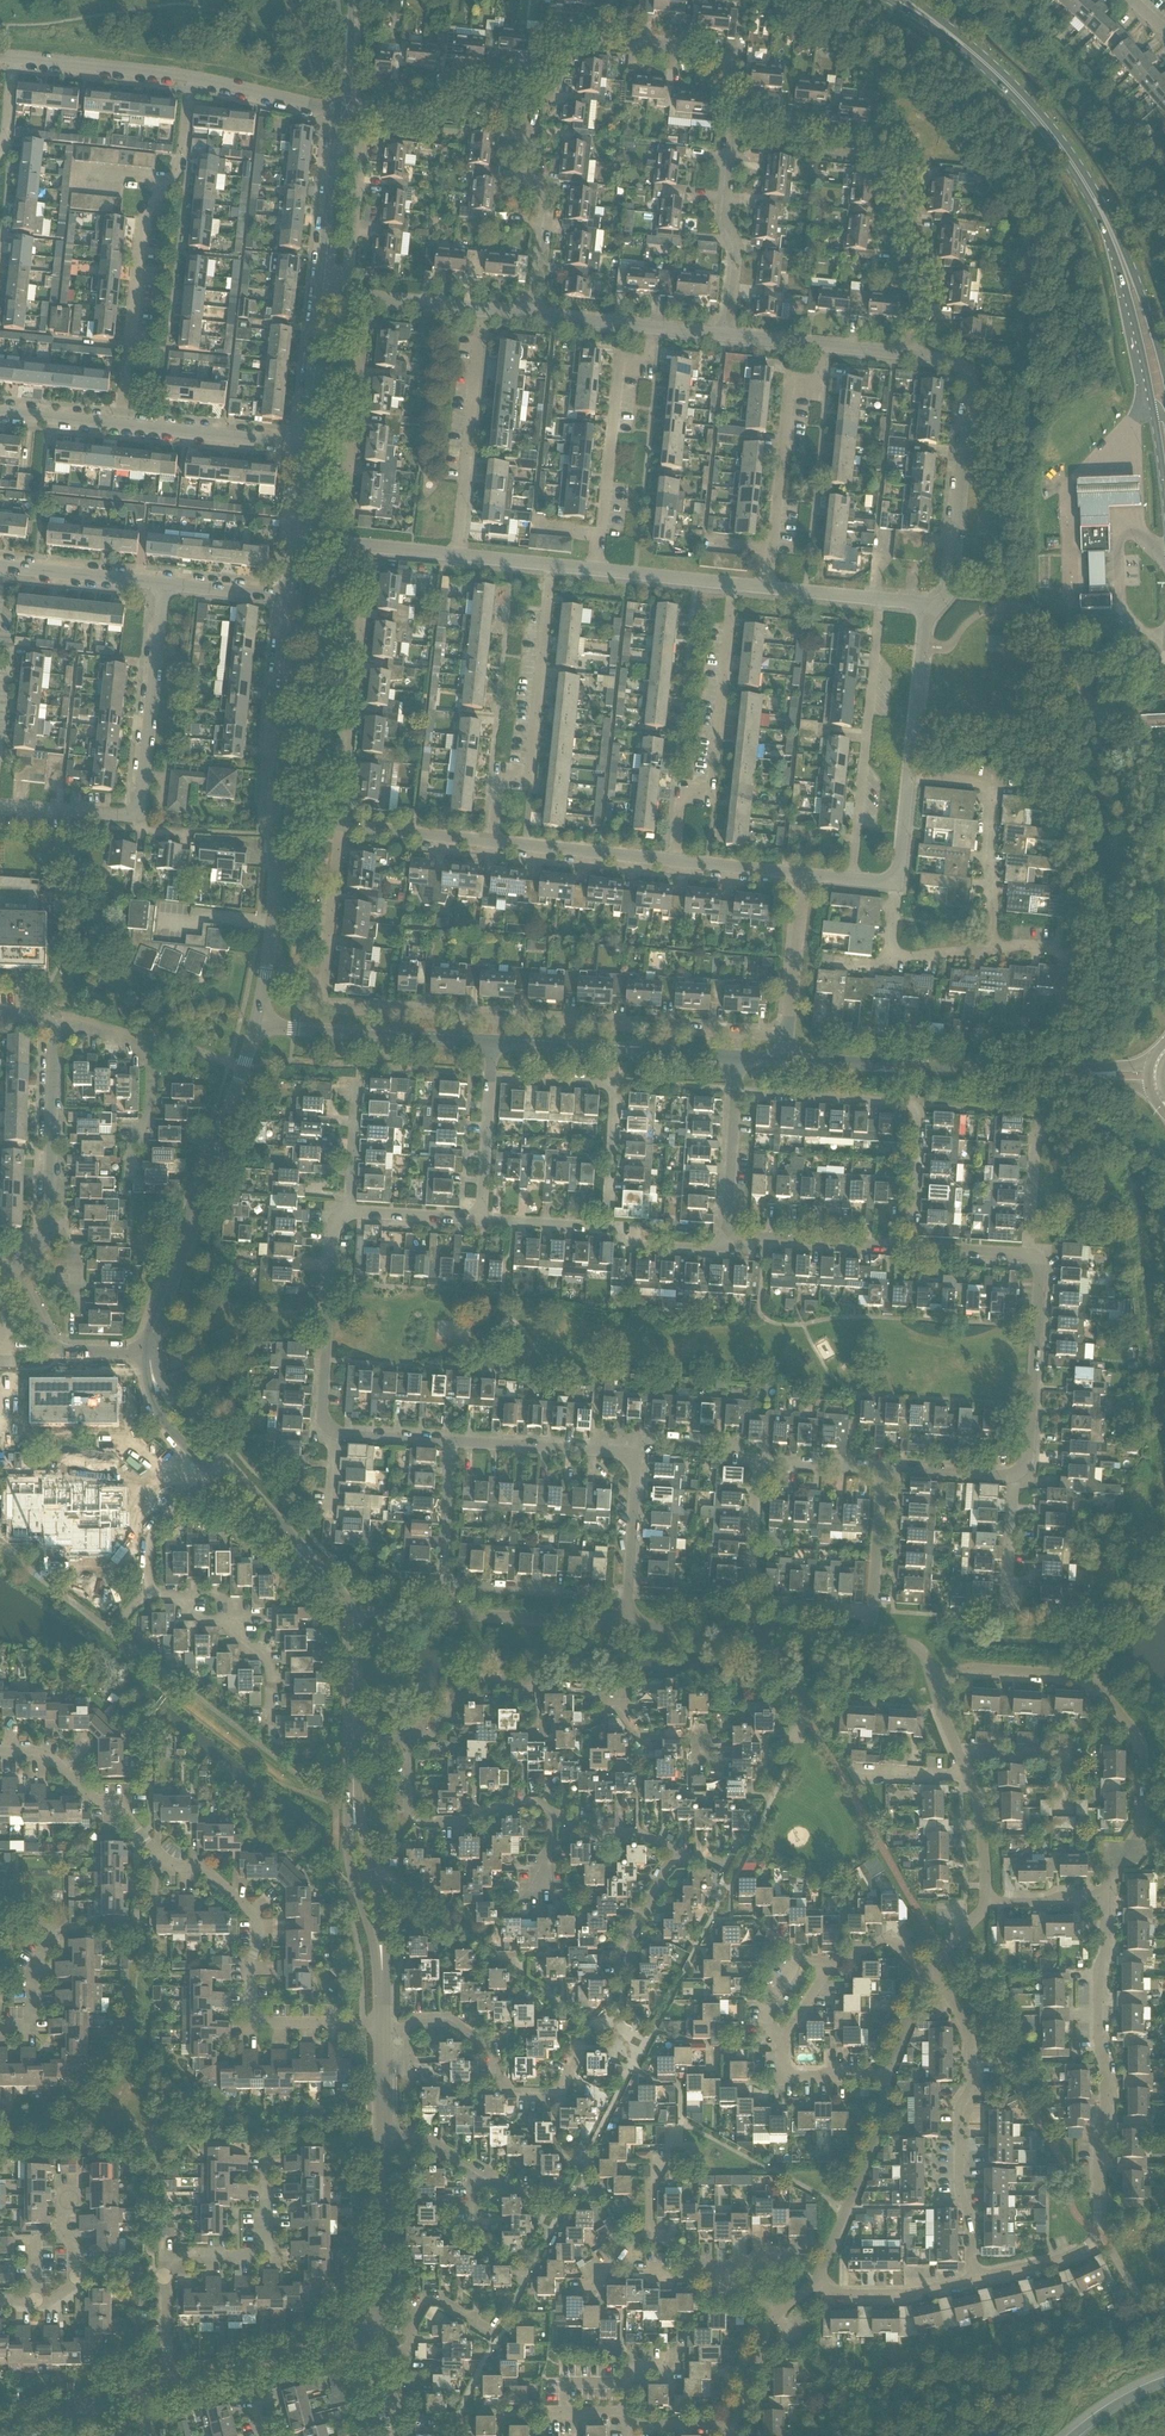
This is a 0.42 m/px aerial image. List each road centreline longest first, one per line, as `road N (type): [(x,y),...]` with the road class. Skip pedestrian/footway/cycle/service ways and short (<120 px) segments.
road 1 (residential): [(0,1751),(48,1758),(142,1834),(174,1846),(256,1918),(252,2021),(264,2028),(381,2025)]
road 2 (residential): [(972,2281),(1083,2249),(1099,2233),(1099,2137),(1107,2121),(1108,2063),(1099,2041),(1106,1888)]
road 3 (residential): [(324,1000),(329,1008),(787,1036)]
road 4 (residential): [(1106,1888),(1142,1818),(1142,1743),(1093,1680),(969,1670),(931,1678)]
road 5 (unclassified): [(483,1217),(606,1221),(615,1092),(605,1083),(489,1074)]
road 6 (unclassified): [(873,1610),(768,1603),(755,1592),(749,1571),(759,1460),(882,1470)]
road 7 (residential): [(169,585),(140,814),(0,805)]
road 8 (residential): [(189,76),(178,169),(141,221),(120,424)]
road 9 (residential): [(914,353),(900,174),(871,156),(729,118)]
road 10 (residential): [(217,1465),(155,1525),(148,1585),(264,1652),(271,1668),(267,1717)]
road 11 (tertiary): [(255,1027),(147,1352)]
road 12 (residential): [(412,1738),(437,1731),(466,1686),(480,1682),(579,1688),(612,1702),(637,1731),(705,1733)]
road 13 (unclassified): [(628,1595),(444,1584),(450,1440)]
road 14 (unclassified): [(911,1244),(725,1232),(735,1094)]
road 15 (unclassified): [(628,1595),(635,1471),(625,1452),(450,1440)]
road 16 (residential): [(972,2281),(969,2214),(959,2192),(969,2034),(930,1975)]
road 17 (unclassified): [(911,1244),(918,1118),(909,1103),(735,1094)]
road 18 (residential): [(730,580),(710,787),(683,792),(674,861)]
road 19 (secondary): [(1096,201),(1134,325),(1164,497)]
road 20 (residential): [(550,562),(525,775),(501,778),(491,841)]
road 21 (tertiary): [(785,1060),(1081,1076)]
road 22 (tertiary): [(381,2025),(381,1945),(351,1842),(351,1736)]
road 23 (residential): [(729,118),(725,70),(692,63),(673,46),(561,36),(527,97)]
road 24 (residential): [(342,827),(375,544)]
road 25 (residential): [(878,597),(851,879)]
road 26 (unclassified): [(627,1626),(348,1613)]
road 27 (residential): [(656,327),(647,362),(617,374),(598,566)]
road 28 (residential): [(932,613),(950,587),(976,383),(964,363)]
road 29 (residential): [(995,950),(994,784),(906,774)]
road 30 (residential): [(820,343),(813,371),(791,395),(772,585)]
road 31 (tertiary): [(492,1043),(738,1058)]
road 32 (residential): [(343,541),(371,298)]
road 33 (residential): [(484,310),(456,552)]
road 34 (tertiary): [(255,1027),(492,1043)]
road 35 (residential): [(408,2029),(423,2019),(466,2030),(492,2049),(497,2079),(514,2095),(553,2095),(575,2053)]
road 36 (unclassified): [(335,1433),(321,1418),(332,1229),(349,1211)]
road 37 (unclassified): [(861,1638),(627,1626)]
road 38 (unclassified): [(1013,1477),(1026,1467),(1030,1436),(1037,1267),(1028,1255)]
road 39 (residential): [(412,1738),(409,1813),(417,1817),(461,1825),(527,1802),(550,1811)]
road 40 (residential): [(56,1032),(147,1049),(153,1059),(128,1174)]
road 41 (residential): [(817,2284),(880,2117),(884,2075)]
road 42 (tertiary): [(291,600),(276,820)]
road 43 (residential): [(527,97),(530,167),(541,207),(534,315)]
road 44 (secondary): [(953,37),(1028,108),(1096,201)]
road 45 (residential): [(722,333),(727,246),(717,211),(729,118)]
road 46 (tertiary): [(276,820),(255,1027)]
road 47 (residential): [(56,1032),(49,1221),(42,1234)]
road 48 (tertiary): [(169,2386),(364,2334)]
road 49 (residential): [(165,2278),(186,2256),(250,2256),(268,2242),(267,2158)]
road 50 (tertiary): [(364,2334),(382,2296),(381,2138)]
road 51 (tertiary): [(348,1613),(217,1465)]
road 52 (secondary): [(1164,375),(1122,243),(1096,201)]
road 53 (residential): [(120,424),(307,442)]
road 54 (residential): [(345,296),(361,110)]
road 55 (tertiary): [(341,110),(323,294)]
road 56 (residential): [(491,841),(674,861)]
road 57 (tertiary): [(6,1272),(52,1347),(147,1352)]
road 58 (residential): [(894,880),(888,951),(895,959),(995,950)]
road 59 (residential): [(13,56),(189,76)]
road 60 (residential): [(324,1000),(342,827)]
road 61 (residential): [(527,97),(445,93),(416,112),(361,110)]
road 62 (residential): [(0,566),(169,585)]
road 63 (residential): [(806,874),(787,1036)]
road 64 (residential): [(906,774),(932,613)]
road 65 (residential): [(817,2284),(840,2294),(919,2295),(972,2281)]
road 66 (residential): [(1067,1809),(1065,1760),(957,1754)]
road 67 (residential): [(189,76),(341,110)]
road 68 (residential): [(342,827),(491,841)]
road 69 (tertiary): [(323,294),(307,442)]
road 70 (residential): [(778,2306),(650,2233)]
road 71 (tertiary): [(0,2430),(141,2395)]
road 72 (unclassified): [(349,1211),(356,1068)]
road 73 (unclassified): [(483,1217),(489,1074)]
road 74 (unclassified): [(873,1610),(882,1470)]
road 75 (residential): [(550,1811),(605,1839),(641,1837),(676,1854)]
road 76 (tertiary): [(217,1465),(168,1413),(147,1352)]
road 77 (unclassified): [(349,1211),(483,1217)]
road 78 (unclassified): [(1009,1611),(1013,1477)]
road 79 (unclassified): [(489,1074),(356,1068)]
road 80 (residential): [(598,566),(730,580)]
road 81 (residential): [(674,861),(806,874)]
road 82 (unclassified): [(1028,1255),(1037,1123)]
road 83 (residential): [(784,2038),(793,2078),(884,2075)]
road 84 (unclassified): [(882,1470),(1013,1477)]
road 85 (residential): [(393,2359),(435,2300),(484,2329)]
road 86 (residential): [(0,2029),(28,2024),(34,1968),(55,1930)]
road 87 (residential): [(988,1898),(977,1800),(966,1775)]
road 88 (residential): [(734,2423),(778,2306)]
road 89 (residential): [(930,1975),(885,1939),(825,1968)]
road 90 (tertiary): [(351,1736),(348,1613)]
road 91 (residential): [(169,585),(291,600)]
road 92 (residential): [(534,315),(656,327)]
road 93 (residential): [(676,1854),(618,1961)]
road 94 (residential): [(0,412),(120,424)]

